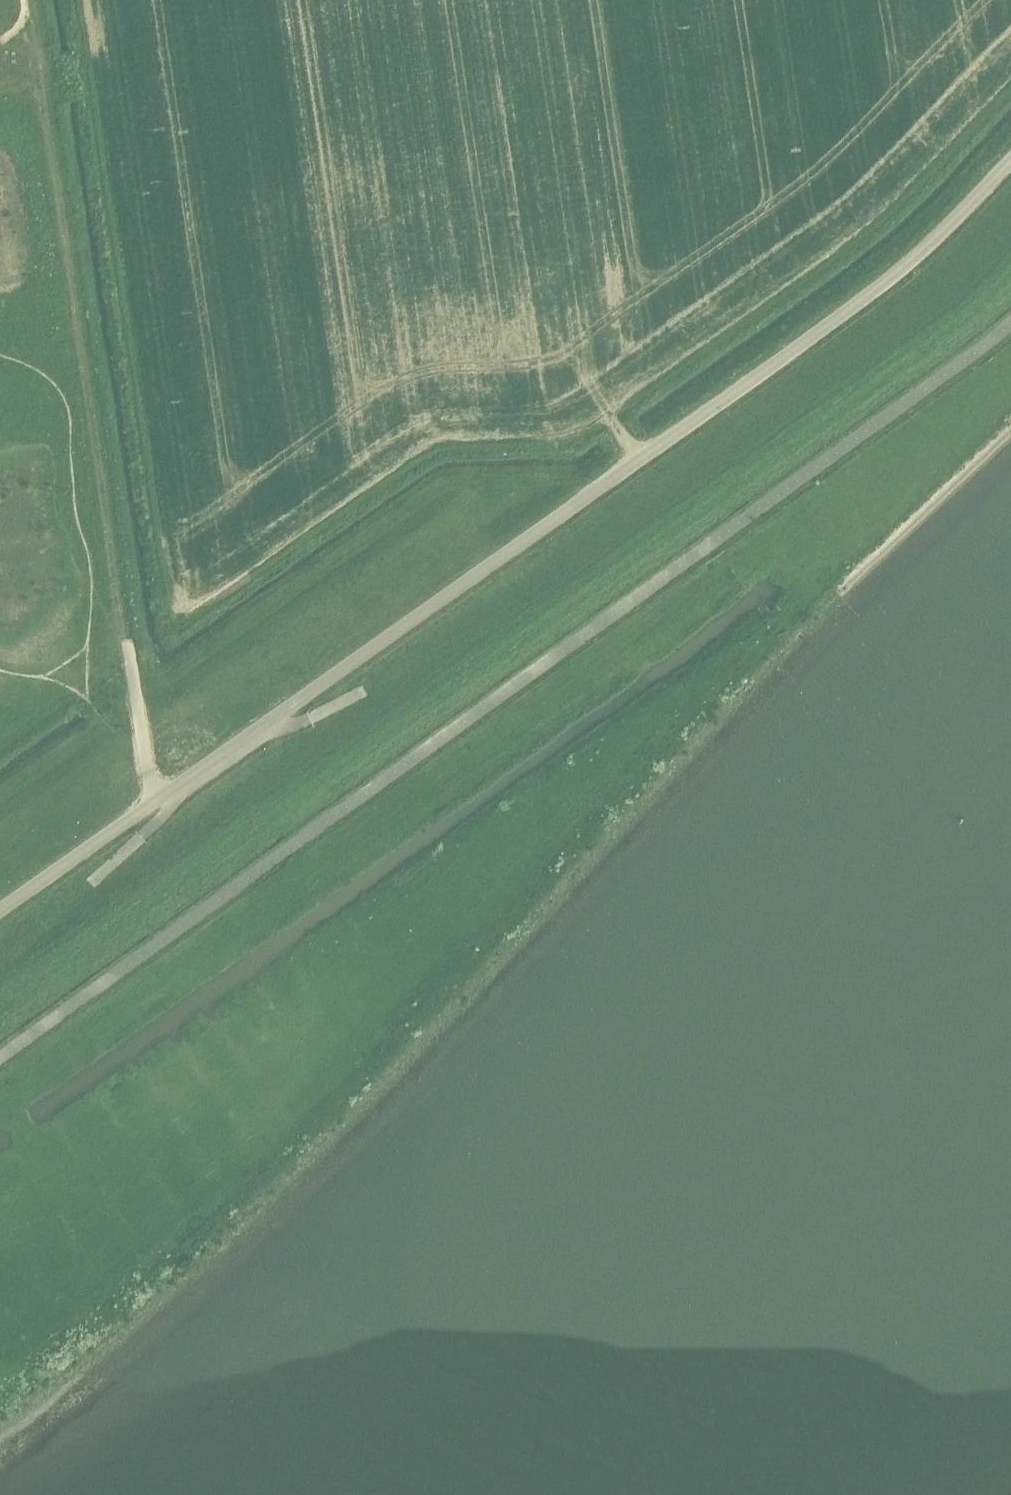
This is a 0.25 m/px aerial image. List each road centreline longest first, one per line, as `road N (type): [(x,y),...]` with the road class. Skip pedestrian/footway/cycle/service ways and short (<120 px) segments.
road 1 (unclassified): [(0,911),(780,361),(939,237),(1010,164)]

